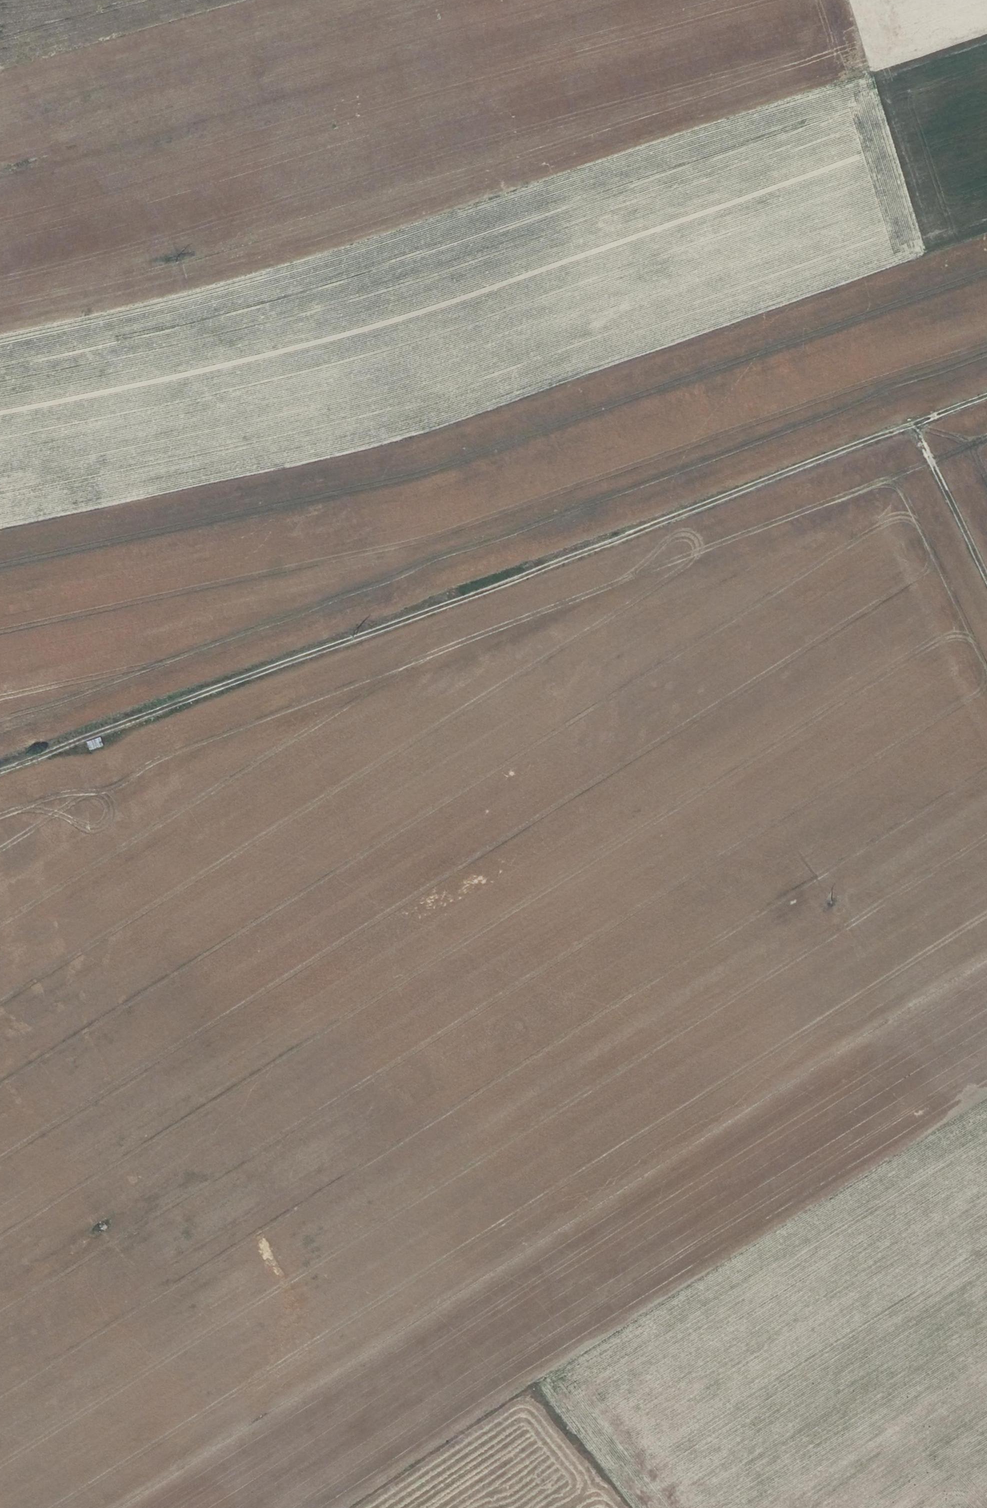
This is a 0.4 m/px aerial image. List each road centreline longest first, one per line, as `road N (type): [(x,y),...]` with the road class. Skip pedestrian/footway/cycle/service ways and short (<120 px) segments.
road 1 (track): [(986,394),(0,766)]
road 2 (track): [(986,578),(916,421)]

